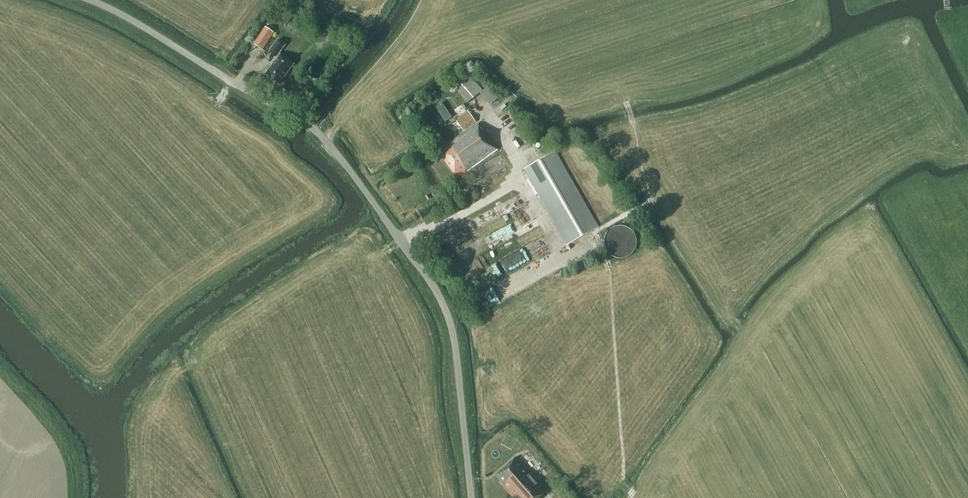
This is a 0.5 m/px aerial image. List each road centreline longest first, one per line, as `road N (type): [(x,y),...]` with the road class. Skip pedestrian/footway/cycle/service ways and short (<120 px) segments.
road 1 (unclassified): [(470,497),(446,311),(338,155),(300,120),(88,0)]

